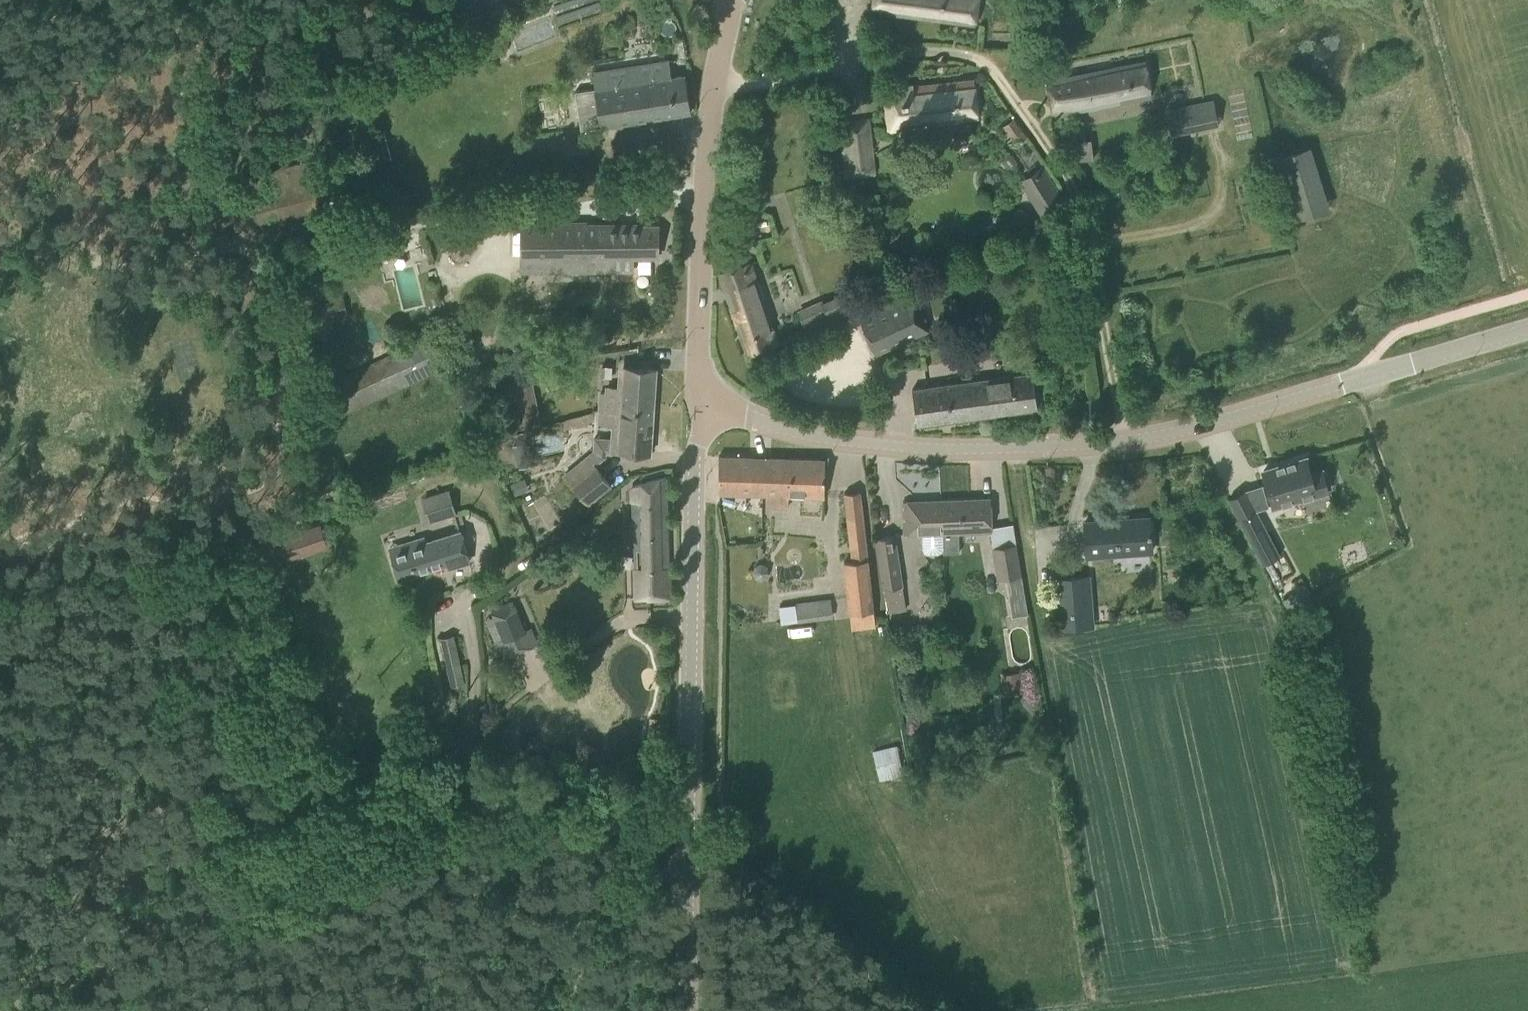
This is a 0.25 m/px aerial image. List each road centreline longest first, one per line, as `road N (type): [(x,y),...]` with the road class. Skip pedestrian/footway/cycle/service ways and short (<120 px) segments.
road 1 (unclassified): [(712,98),(913,52),(985,64),(1069,178),(1087,229),(1125,442)]
road 2 (tertiary): [(689,1010),(703,409)]
road 3 (tertiary): [(1125,442),(922,449),(817,439),(703,409)]
road 4 (tertiary): [(1527,329),(1125,442)]
road 5 (tertiary): [(703,409),(698,355),(712,98)]
road 6 (track): [(688,868),(645,877),(604,920),(562,1010)]

